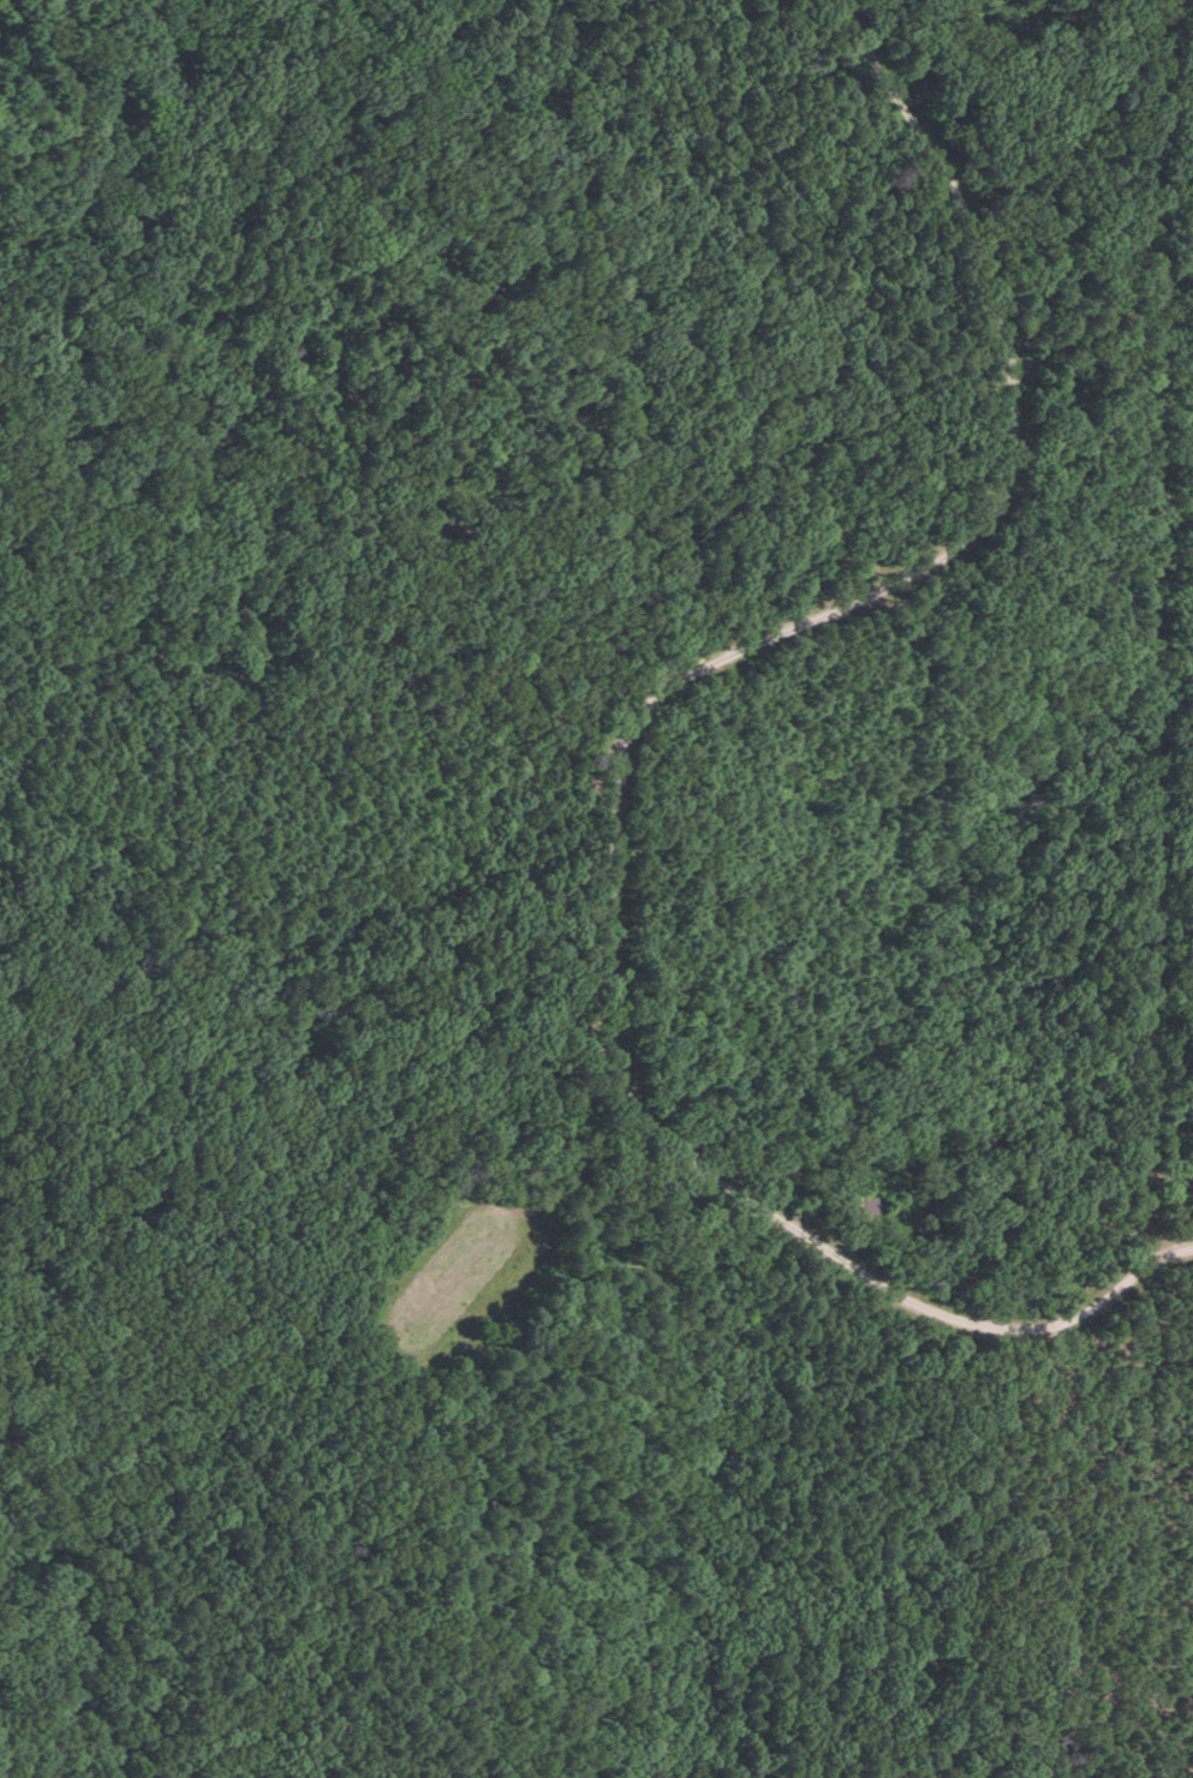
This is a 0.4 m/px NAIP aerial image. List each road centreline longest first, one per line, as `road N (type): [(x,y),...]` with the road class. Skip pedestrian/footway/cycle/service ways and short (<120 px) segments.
road 1 (residential): [(1192,1250),(1138,1271),(1075,1320),(1038,1331),(941,1319),(685,1164),(631,1106),(618,1069),(609,991),(612,830),(621,750),(638,714),(684,679),(938,563),(996,503),(1010,465),(1008,365),(971,229),(841,0)]

